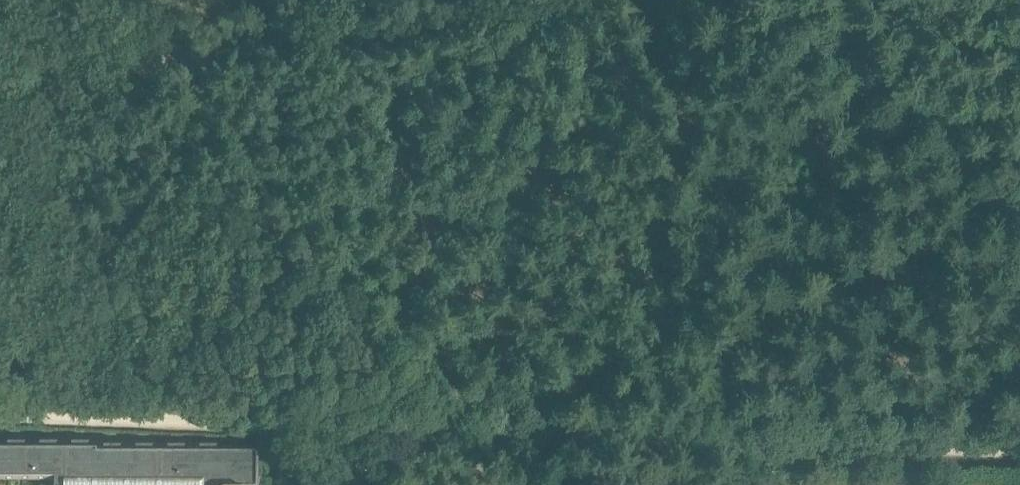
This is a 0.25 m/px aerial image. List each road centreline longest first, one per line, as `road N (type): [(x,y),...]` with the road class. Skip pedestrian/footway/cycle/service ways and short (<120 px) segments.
road 1 (track): [(1019,444),(0,408)]
road 2 (track): [(176,61),(645,0)]

